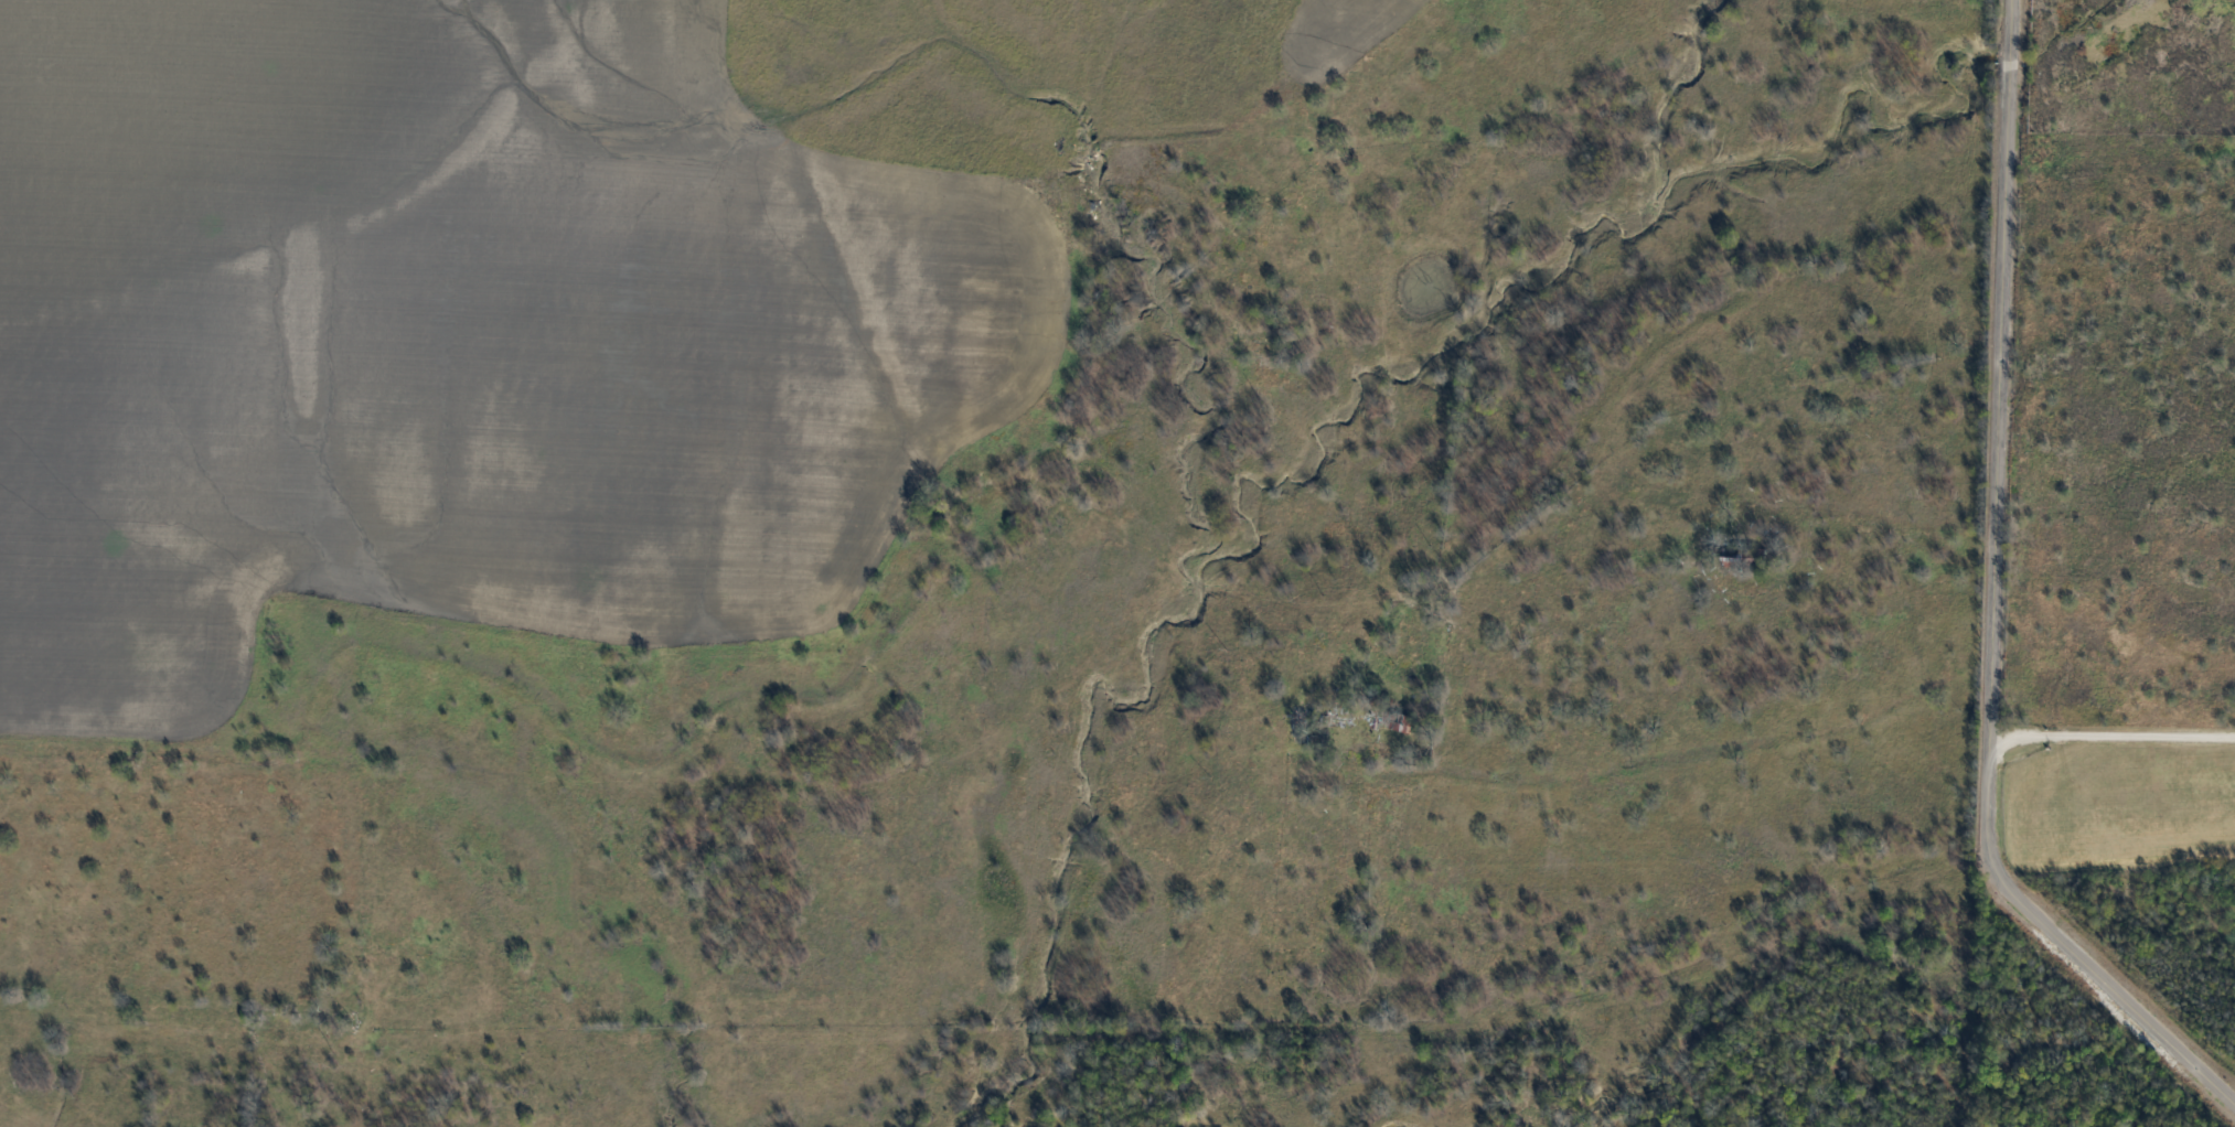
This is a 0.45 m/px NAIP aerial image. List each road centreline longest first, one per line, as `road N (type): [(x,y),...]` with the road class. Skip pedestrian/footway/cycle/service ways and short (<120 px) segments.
road 1 (residential): [(2234,1096),(2010,892),(2000,873),(1993,819),(2017,0)]

